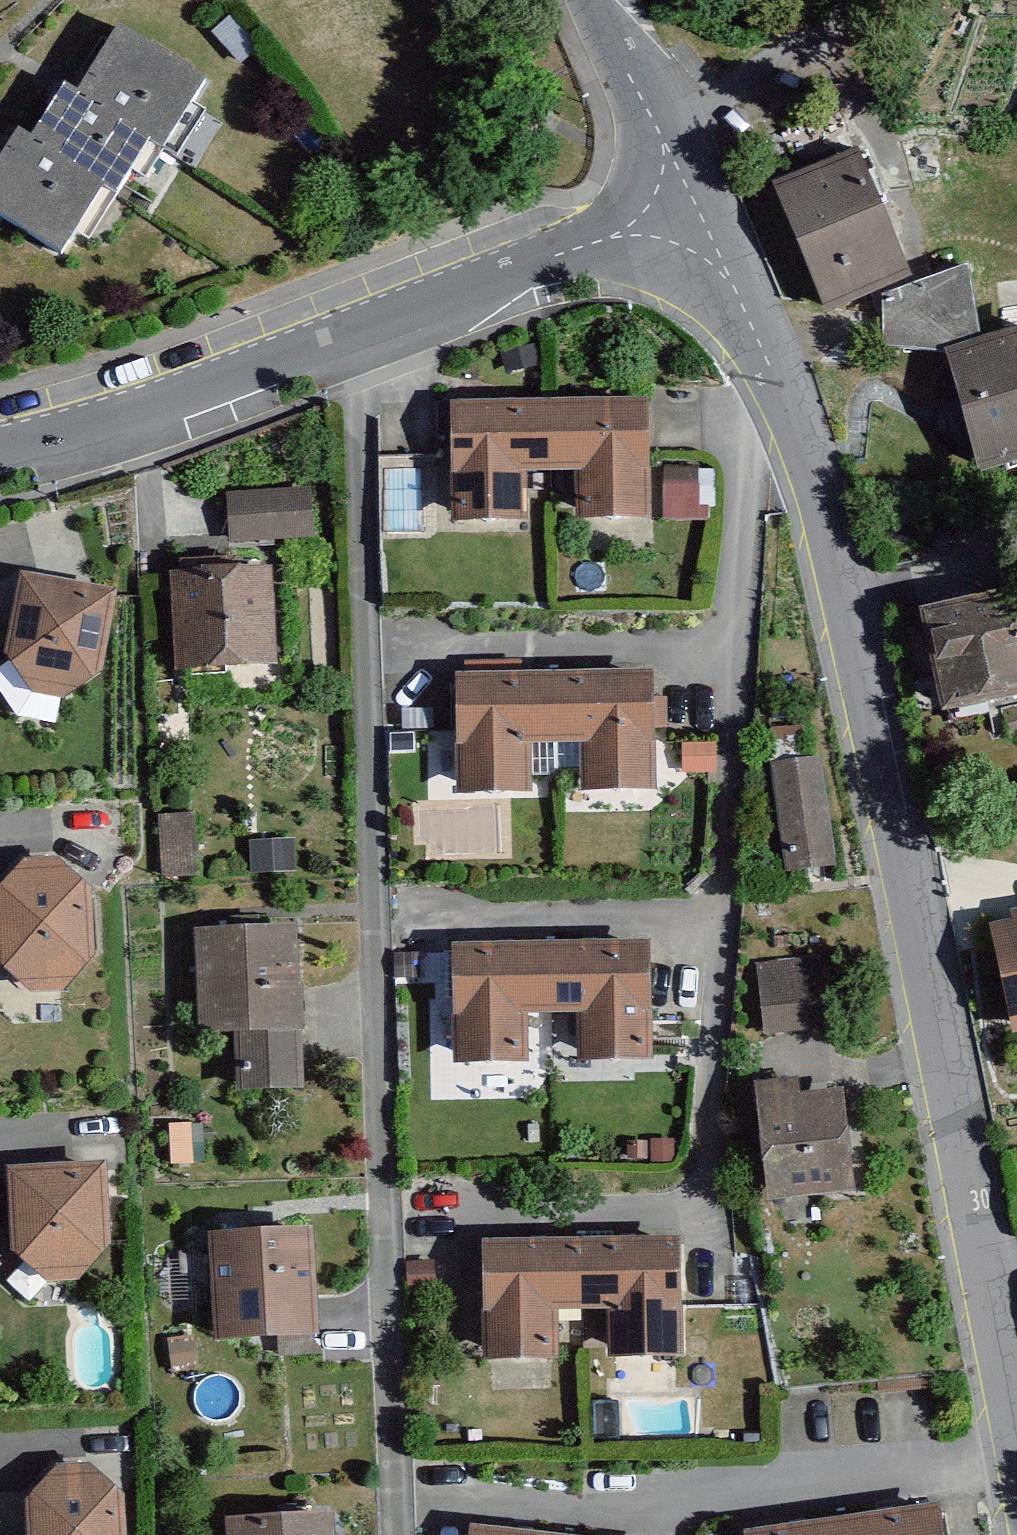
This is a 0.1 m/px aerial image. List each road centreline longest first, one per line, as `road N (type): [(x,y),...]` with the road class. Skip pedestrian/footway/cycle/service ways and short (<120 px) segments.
road 1 (residential): [(698,205),(799,415),(910,791),(1016,1420)]
road 2 (residential): [(365,337),(399,1534)]
road 3 (residential): [(365,337),(177,403),(0,449)]
road 4 (residential): [(698,205),(365,337)]
road 5 (residential): [(657,131),(753,95),(851,7)]
road 6 (residential): [(595,0),(657,131)]

